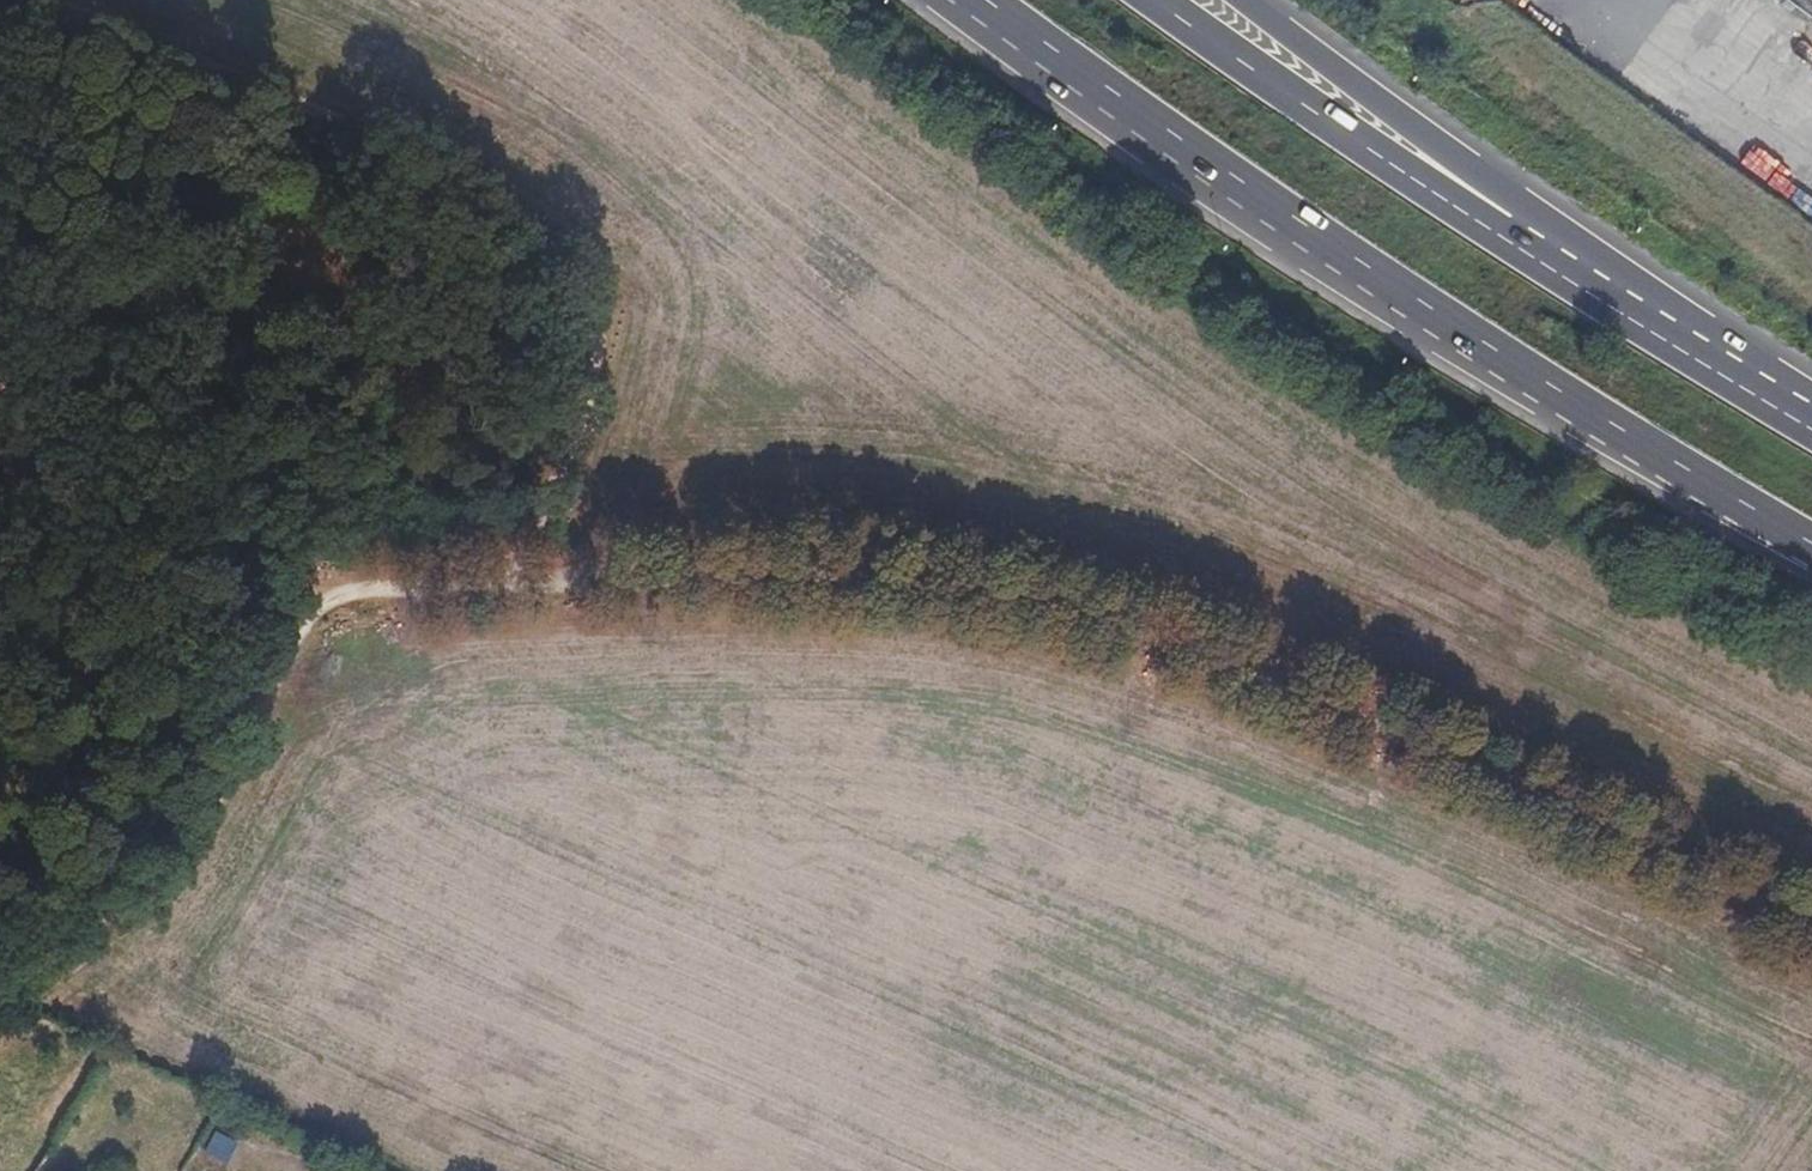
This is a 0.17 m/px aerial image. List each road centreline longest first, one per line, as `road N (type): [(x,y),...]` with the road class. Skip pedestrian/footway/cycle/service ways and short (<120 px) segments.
road 1 (motorway): [(987,0),(1272,203),(1811,540)]
road 2 (motorway): [(1747,394),(1467,218),(1152,0)]
road 3 (motorway): [(1747,394),(1594,249),(1242,0)]

